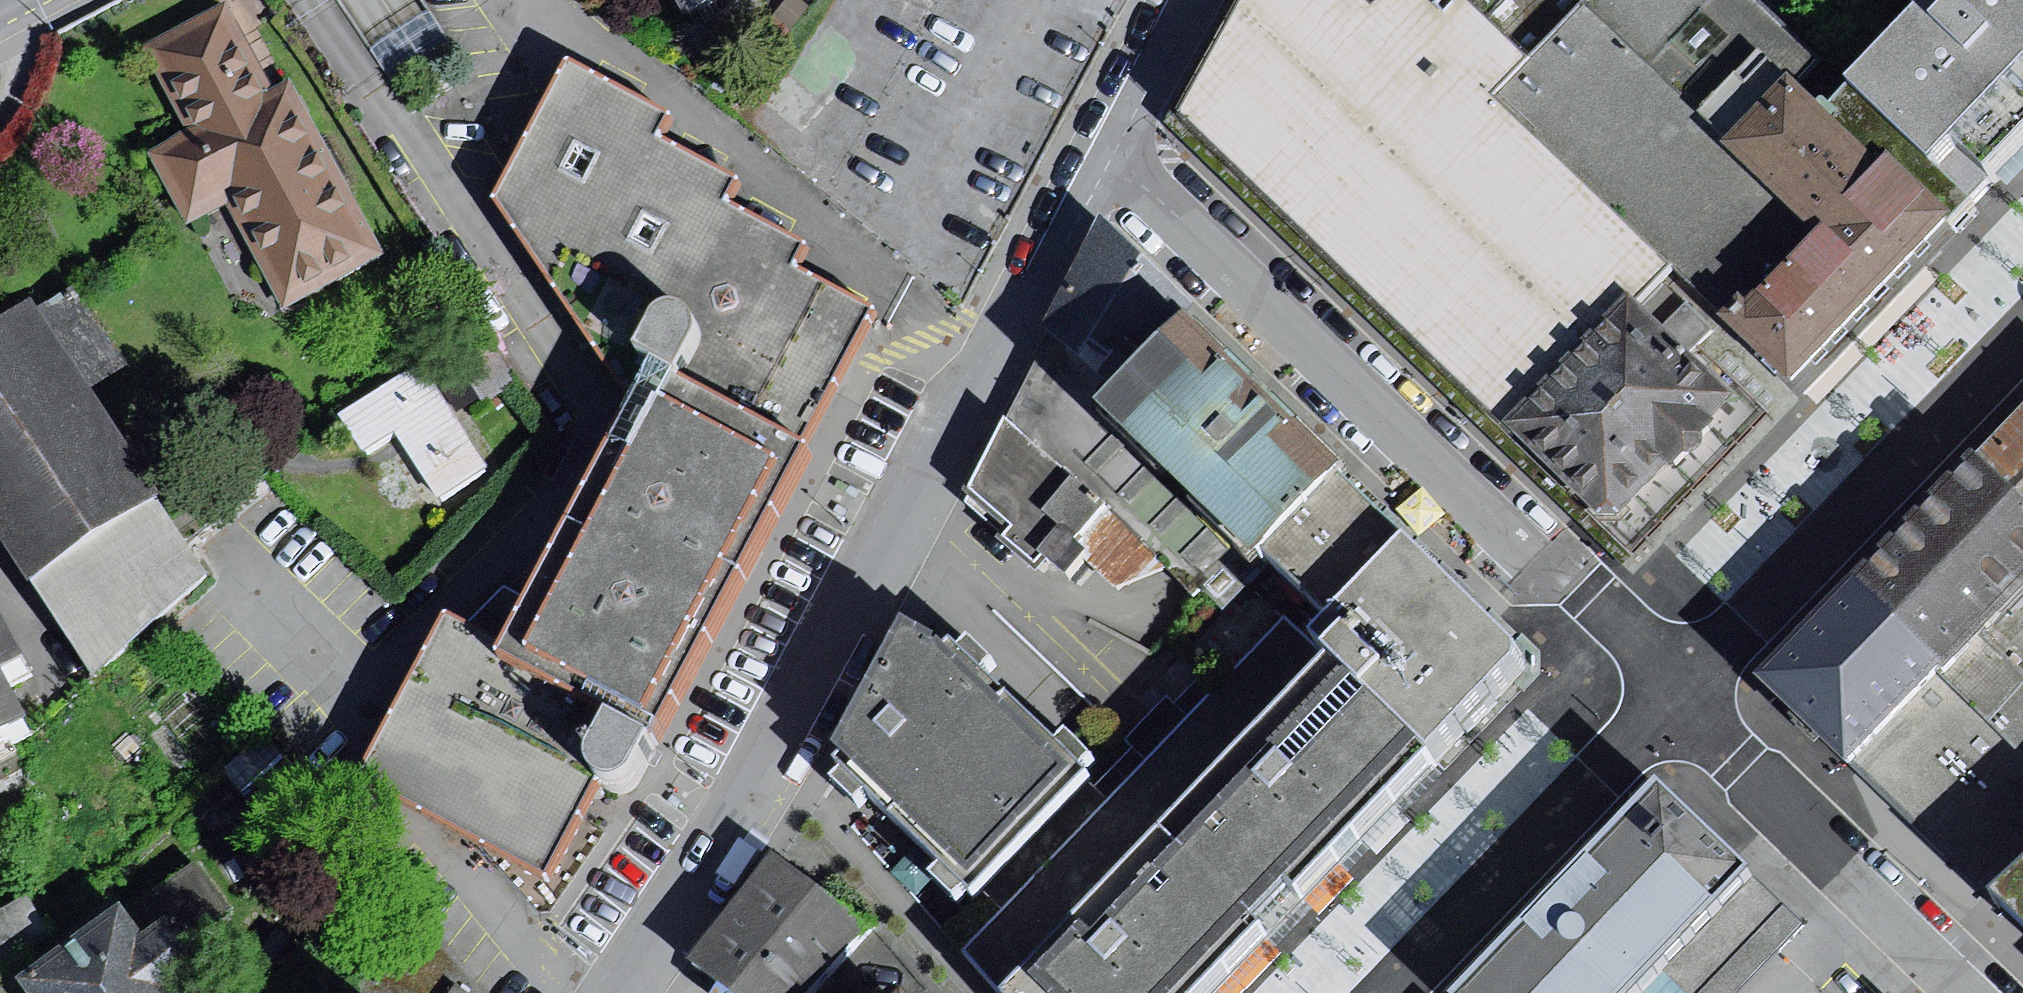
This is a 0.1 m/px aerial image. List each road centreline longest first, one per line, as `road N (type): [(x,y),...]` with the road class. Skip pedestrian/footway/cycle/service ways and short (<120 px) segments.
road 1 (residential): [(1111,161),(756,787),(618,992)]
road 2 (residential): [(1678,692),(1111,161)]
road 3 (tertiary): [(1678,692),(2022,344)]
road 4 (residential): [(1678,692),(1974,992)]
road 5 (tertiary): [(1385,992),(1678,692)]
road 6 (residential): [(944,0),(1111,161)]

